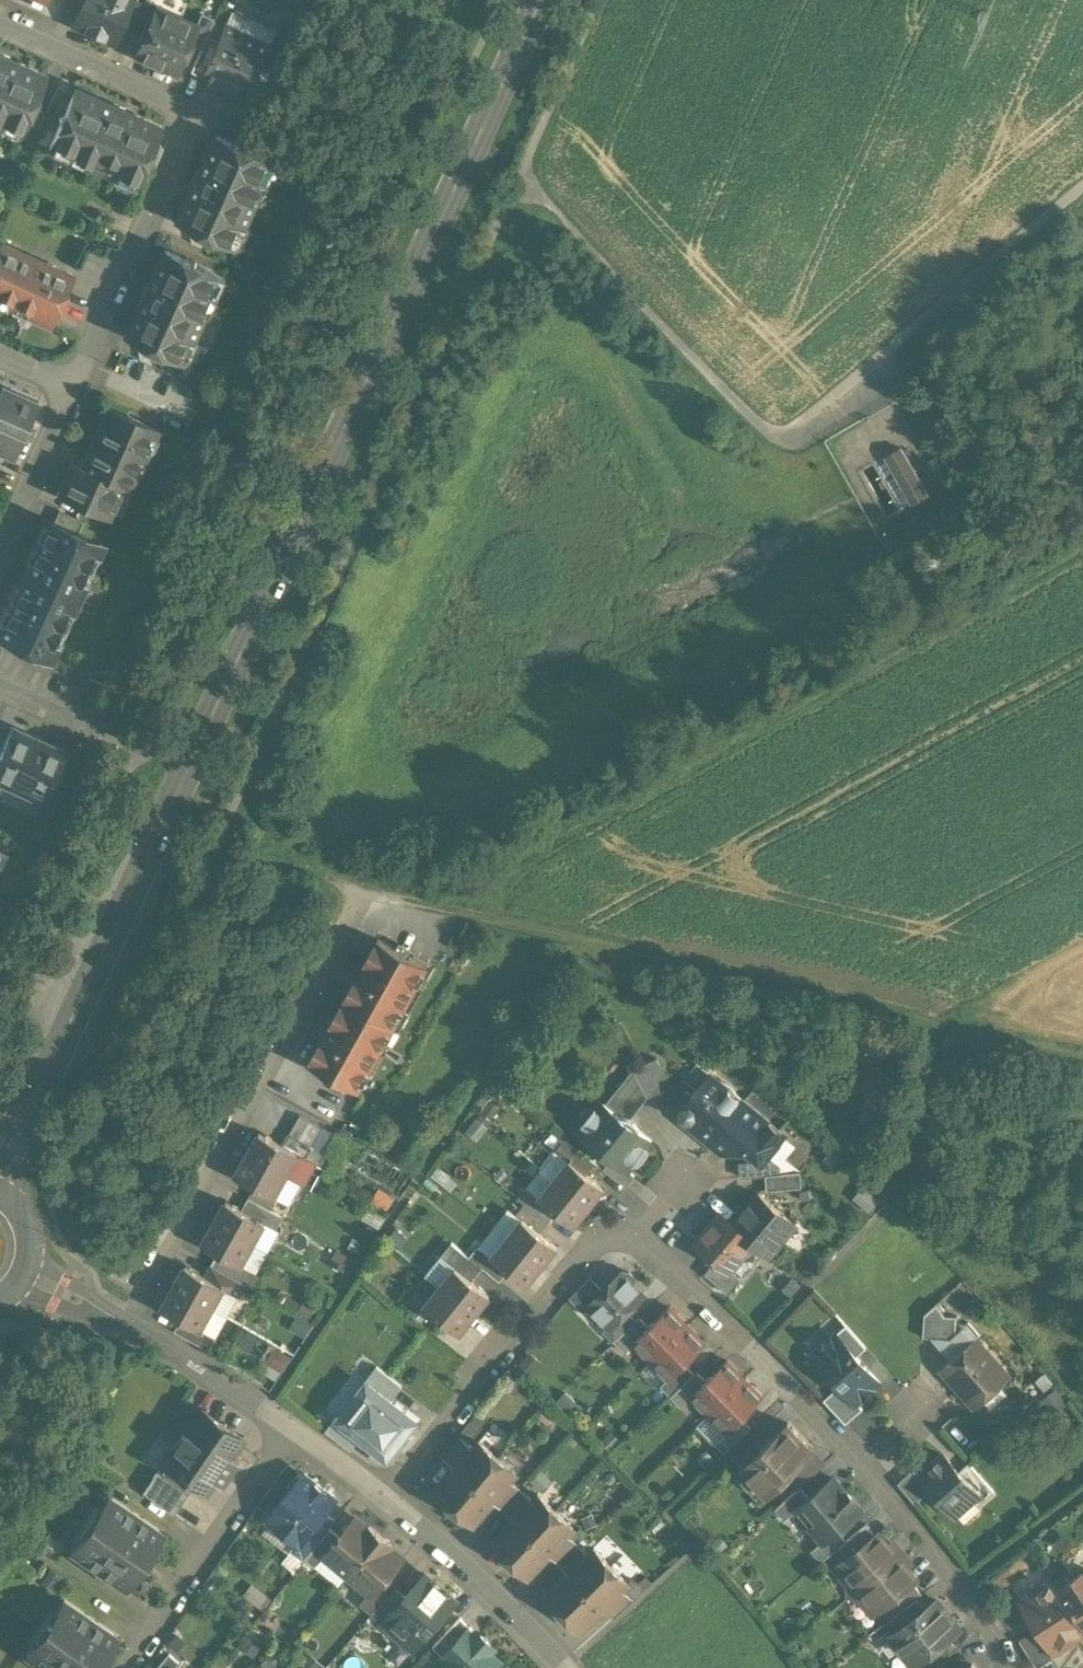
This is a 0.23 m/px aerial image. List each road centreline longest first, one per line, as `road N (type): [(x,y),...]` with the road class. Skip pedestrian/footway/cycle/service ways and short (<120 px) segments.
road 1 (unclassified): [(1082,191),(908,334),(803,435),(779,435),(551,207),(517,183),(49,1231)]
road 2 (secondary): [(0,1173),(543,0)]
road 3 (residential): [(385,1499),(608,1229),(699,1294),(841,1441),(1020,1667)]
road 4 (track): [(1082,553),(452,897),(448,915),(368,899)]
road 5 (track): [(448,915),(1082,1062)]
road 6 (residential): [(0,25),(197,112),(74,391)]
road 7 (residential): [(124,1332),(368,899)]
road 8 (residential): [(283,1427),(128,1667)]
road 9 (residential): [(385,1499),(509,1605),(565,1667)]
road 10 (track): [(517,183),(599,0)]
road 11 (residential): [(124,1332),(283,1427)]
road 12 (residential): [(74,391),(0,560)]
road 13 (track): [(216,855),(368,899)]
road 14 (residential): [(283,1427),(385,1499)]

